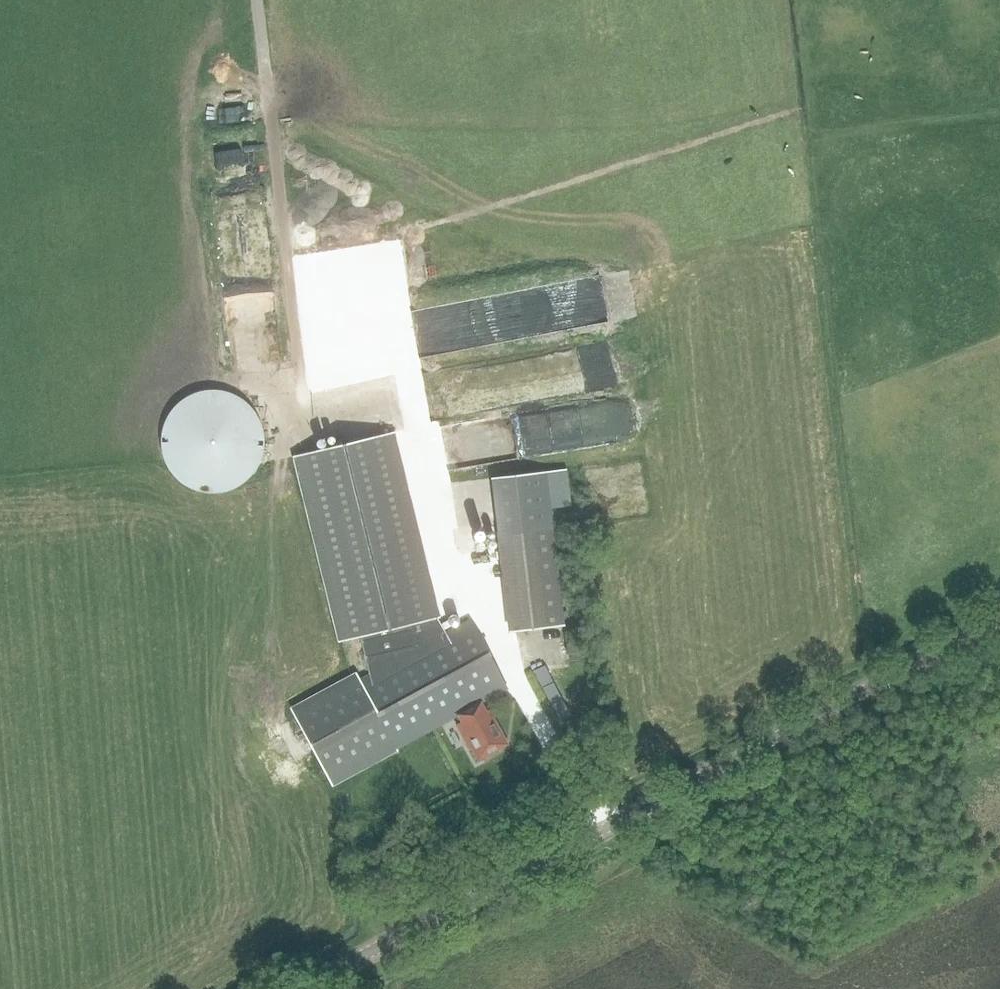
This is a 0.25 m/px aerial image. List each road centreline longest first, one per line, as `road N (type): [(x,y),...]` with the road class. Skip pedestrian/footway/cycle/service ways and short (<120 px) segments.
road 1 (tertiary): [(304,988),(999,614)]

